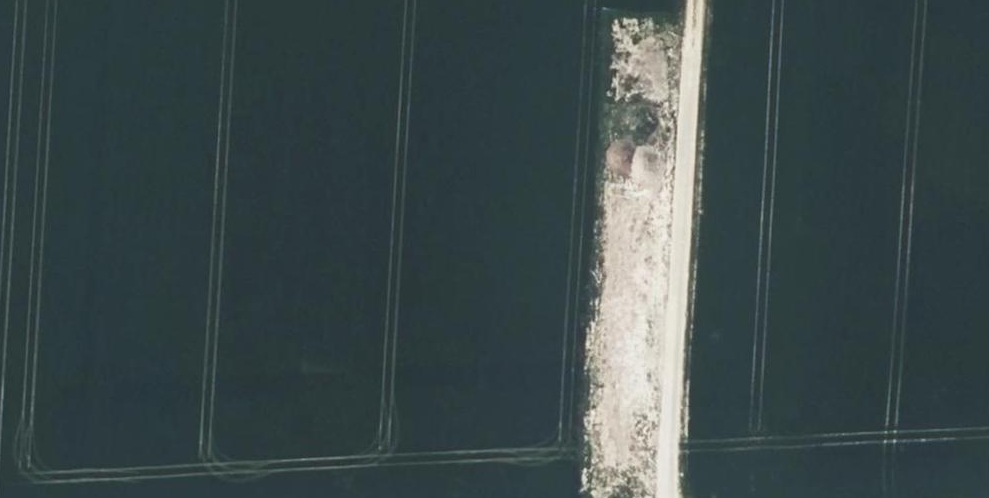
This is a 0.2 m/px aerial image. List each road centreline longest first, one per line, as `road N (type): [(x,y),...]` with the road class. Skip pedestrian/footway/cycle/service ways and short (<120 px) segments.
road 1 (track): [(669,497),(698,0)]

